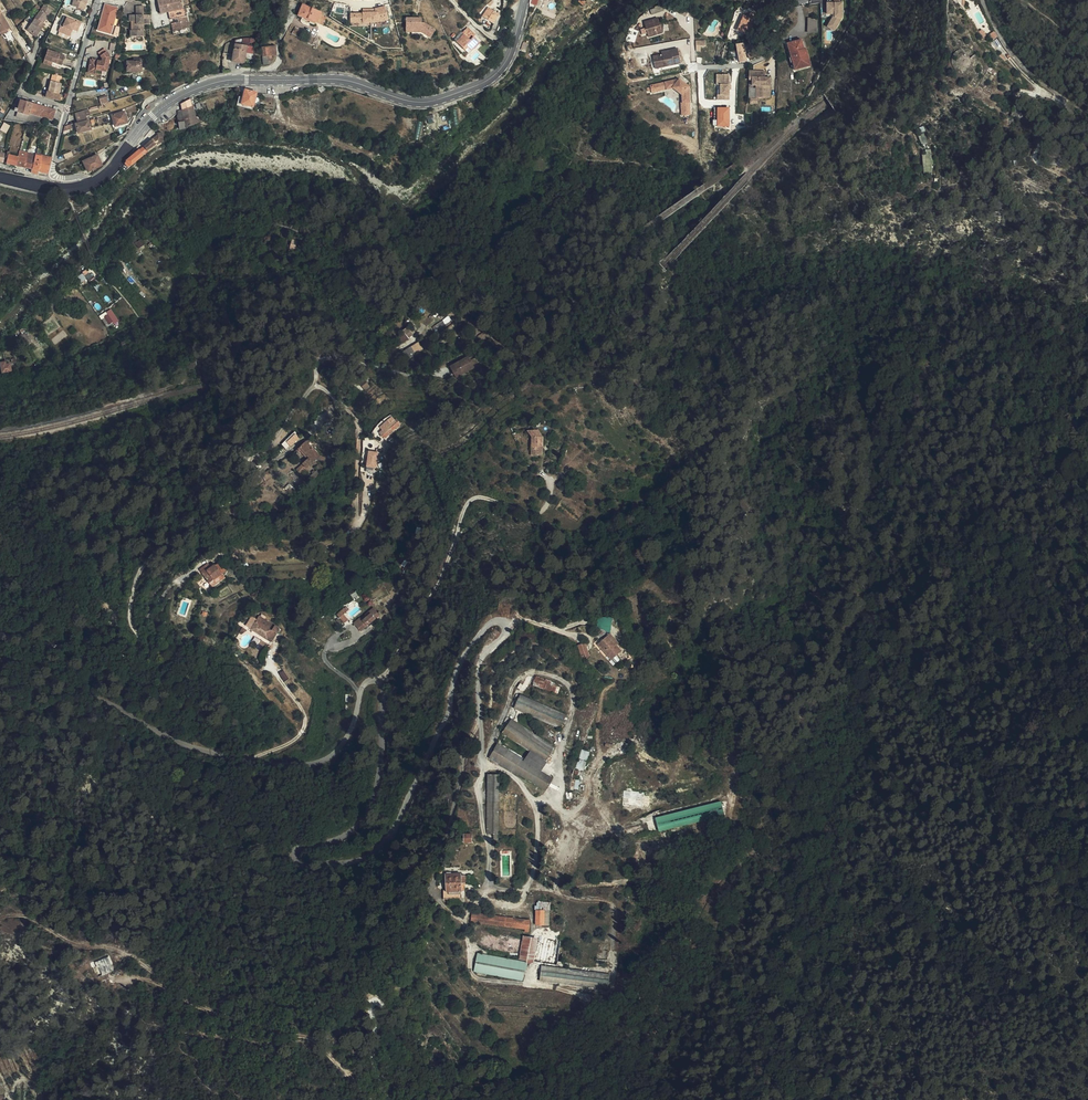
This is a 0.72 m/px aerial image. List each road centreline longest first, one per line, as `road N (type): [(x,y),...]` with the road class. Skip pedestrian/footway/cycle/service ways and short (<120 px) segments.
road 1 (tertiary): [(90,184),(152,116),(209,85),(346,80),(423,102),(482,84),(508,57),(524,0)]
road 2 (residential): [(90,184),(52,171),(97,0)]
road 3 (track): [(982,0),(1015,57),(1066,106)]

